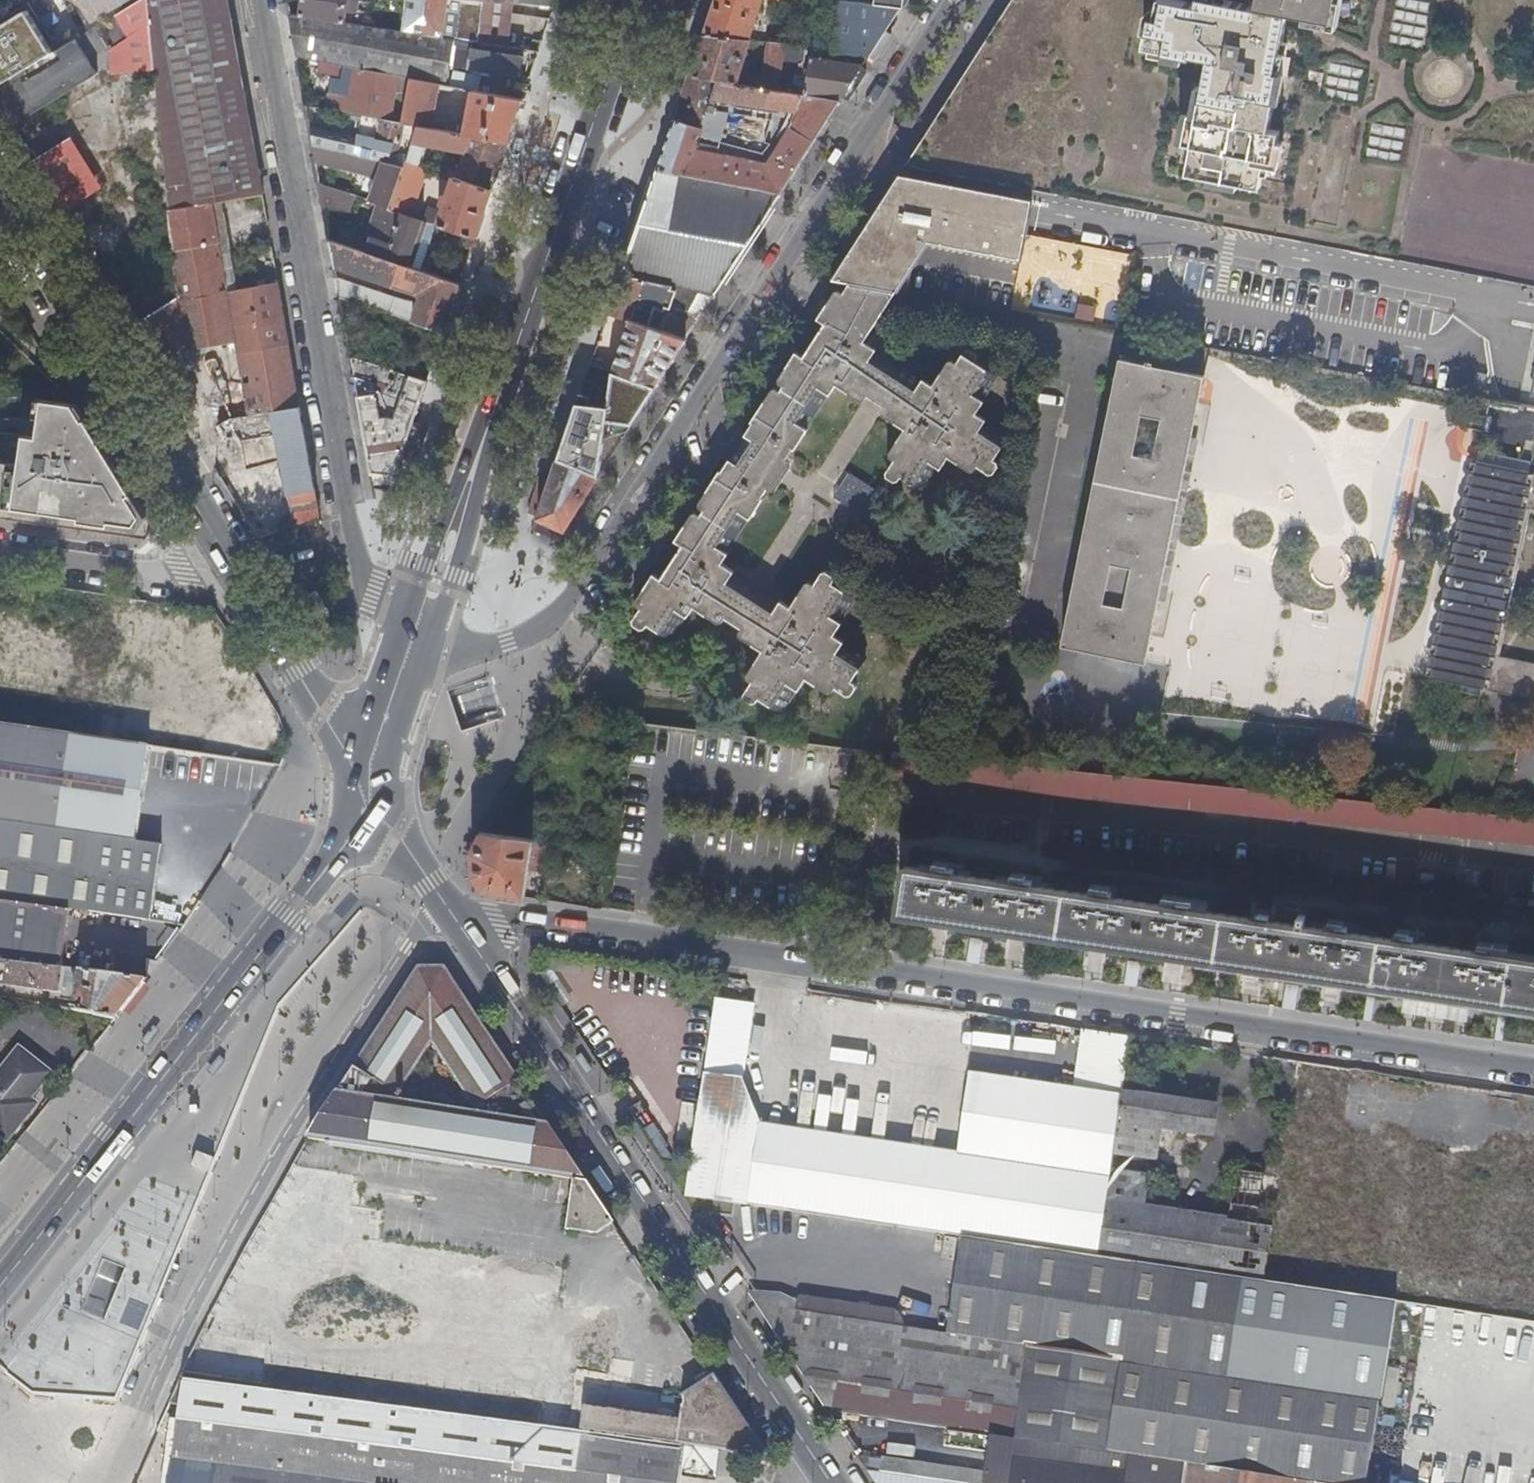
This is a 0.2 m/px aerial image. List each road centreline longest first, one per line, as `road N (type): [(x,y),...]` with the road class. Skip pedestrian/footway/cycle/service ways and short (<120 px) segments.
road 1 (residential): [(1533,1070),(517,922),(463,934)]
road 2 (residential): [(413,634),(446,650),(533,642),(954,0)]
road 3 (primary): [(637,0),(413,634)]
road 4 (secondary): [(463,934),(699,1265),(841,1482)]
road 5 (residential): [(413,634),(383,610),(357,557),(263,0)]
road 6 (primary): [(370,801),(0,1284)]
road 7 (tertiary): [(0,206),(230,565)]
road 8 (tertiary): [(230,565),(370,801)]
road 9 (residential): [(0,551),(184,574),(230,565)]
road 10 (primary): [(413,634),(371,760),(370,801)]
road 11 (secondary): [(370,801),(463,934)]

